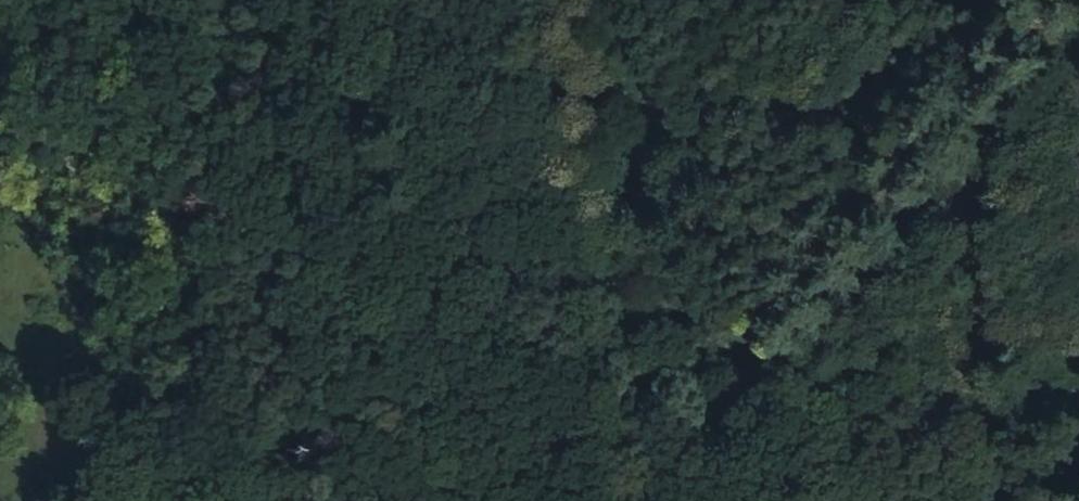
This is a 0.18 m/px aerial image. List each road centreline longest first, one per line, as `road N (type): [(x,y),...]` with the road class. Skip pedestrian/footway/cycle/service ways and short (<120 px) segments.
road 1 (track): [(648,500),(743,336),(1047,0)]

